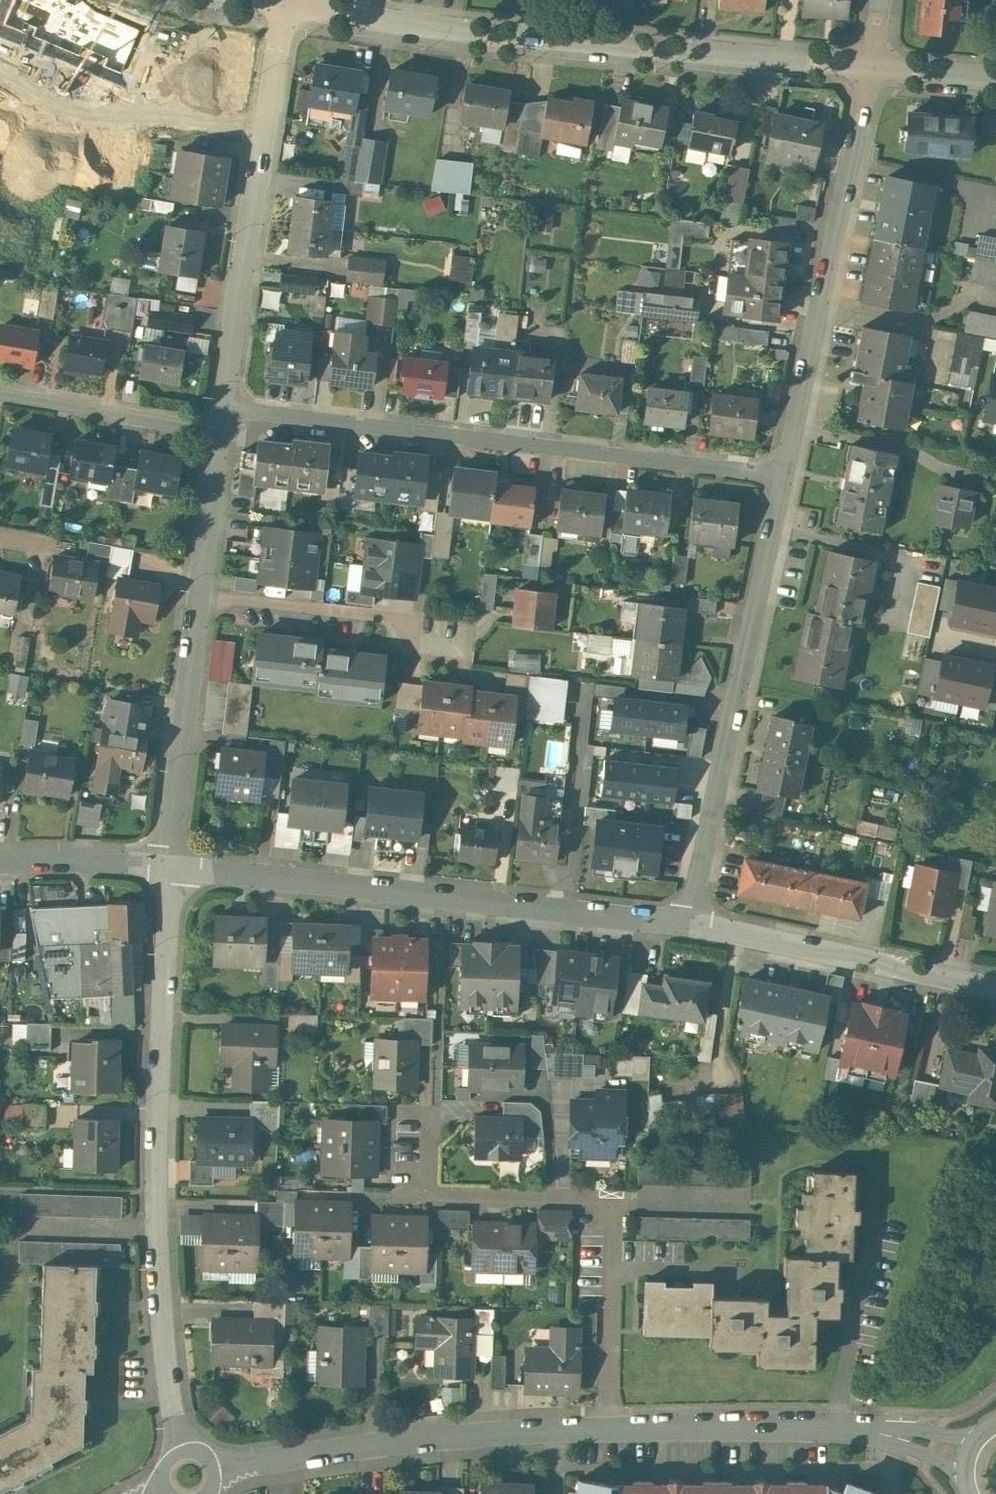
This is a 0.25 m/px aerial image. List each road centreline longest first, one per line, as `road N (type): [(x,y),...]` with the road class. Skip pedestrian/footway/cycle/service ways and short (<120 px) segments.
road 1 (residential): [(971,1455),(833,1427),(607,1427),(387,1443),(214,1471)]
road 2 (residential): [(287,6),(381,21),(872,62)]
road 3 (residential): [(180,1450),(164,1349),(155,1188),(168,864)]
road 4 (residential): [(220,405),(782,476)]
road 5 (residential): [(692,922),(168,864)]
road 6 (residential): [(692,922),(782,476)]
road 7 (residential): [(216,430),(168,864)]
road 8 (residential): [(782,476),(872,62)]
road 9 (residential): [(287,6),(220,405)]
road 10 (residential): [(612,1330),(616,1197),(426,1190),(428,1112)]
road 11 (residential): [(995,989),(692,922)]
road 12 (residential): [(0,393),(216,430)]
road 13 (residential): [(168,864),(0,864)]
road 14 (residential): [(872,62),(995,75)]

